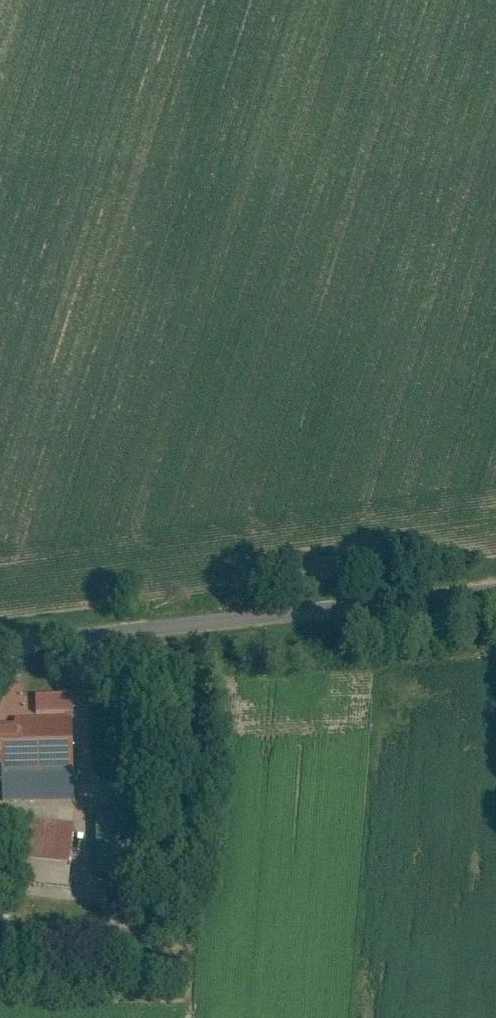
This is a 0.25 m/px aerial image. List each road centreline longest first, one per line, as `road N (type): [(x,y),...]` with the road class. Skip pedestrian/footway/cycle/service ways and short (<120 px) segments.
road 1 (unclassified): [(0,647),(495,590)]

